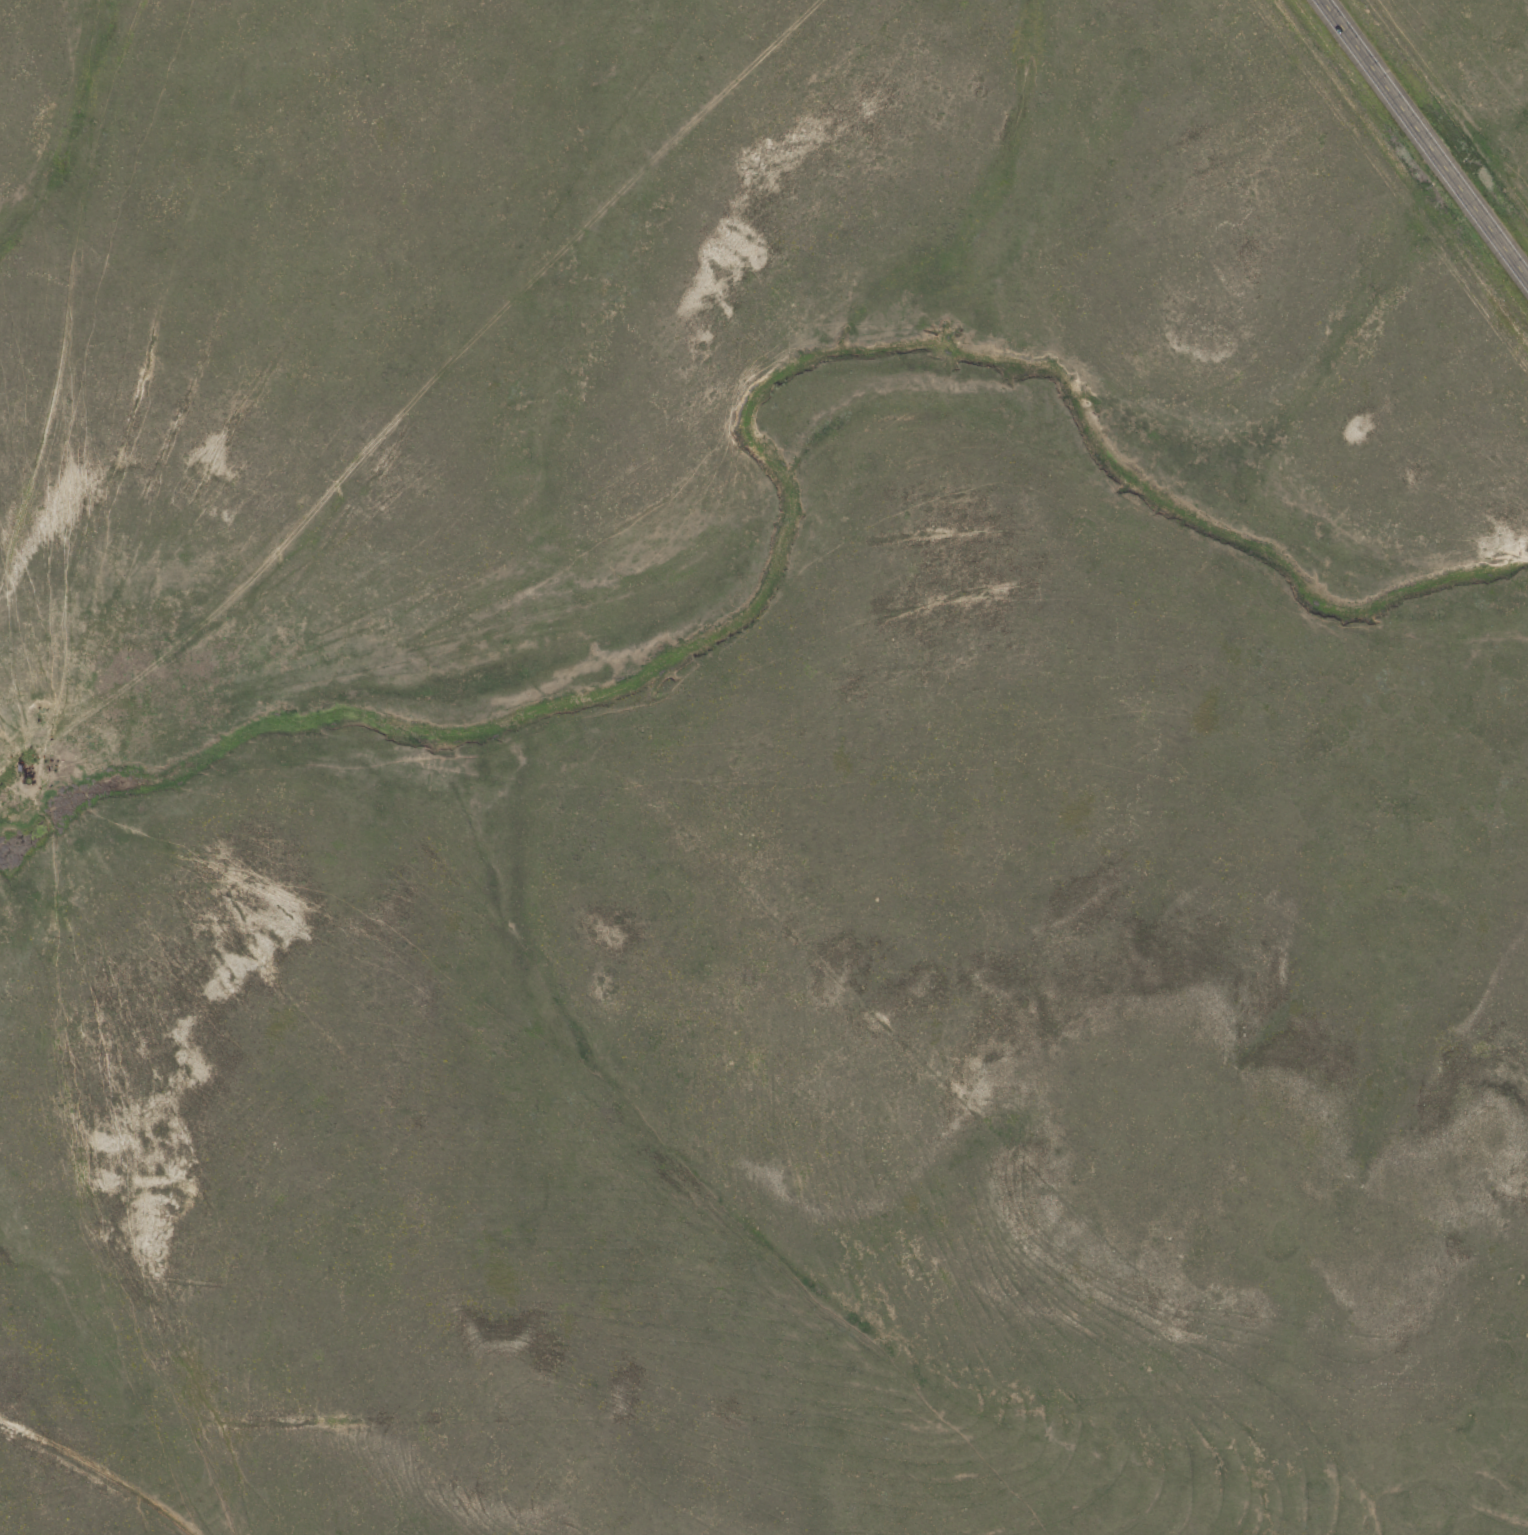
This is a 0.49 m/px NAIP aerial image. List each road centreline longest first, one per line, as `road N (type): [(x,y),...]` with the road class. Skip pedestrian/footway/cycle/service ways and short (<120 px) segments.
road 1 (primary): [(1327,0),(1527,273)]

